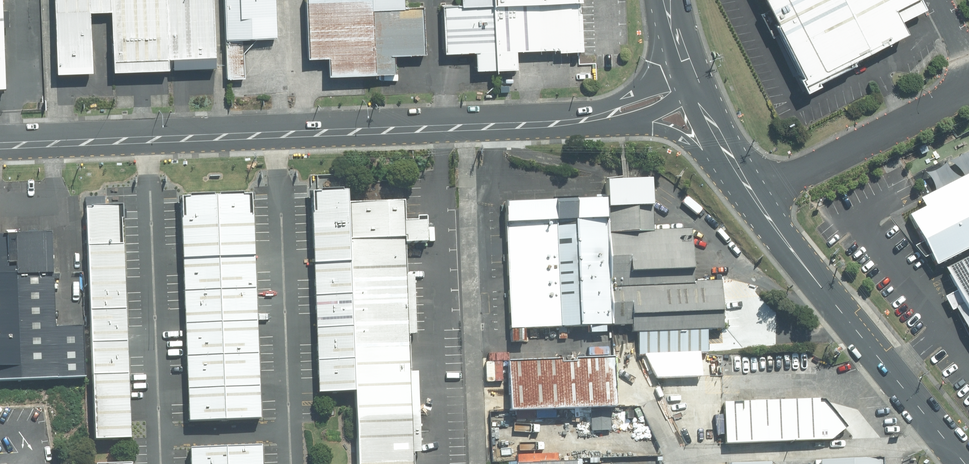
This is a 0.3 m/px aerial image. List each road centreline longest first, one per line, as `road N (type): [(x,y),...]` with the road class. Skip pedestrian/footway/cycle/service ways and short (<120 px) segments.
road 1 (secondary): [(564,122),(0,144)]
road 2 (secondary): [(755,195),(965,463)]
road 3 (unclassified): [(755,195),(968,82)]
road 4 (secondary): [(564,122),(690,68)]
road 5 (secondary): [(737,169),(687,138),(617,120)]

